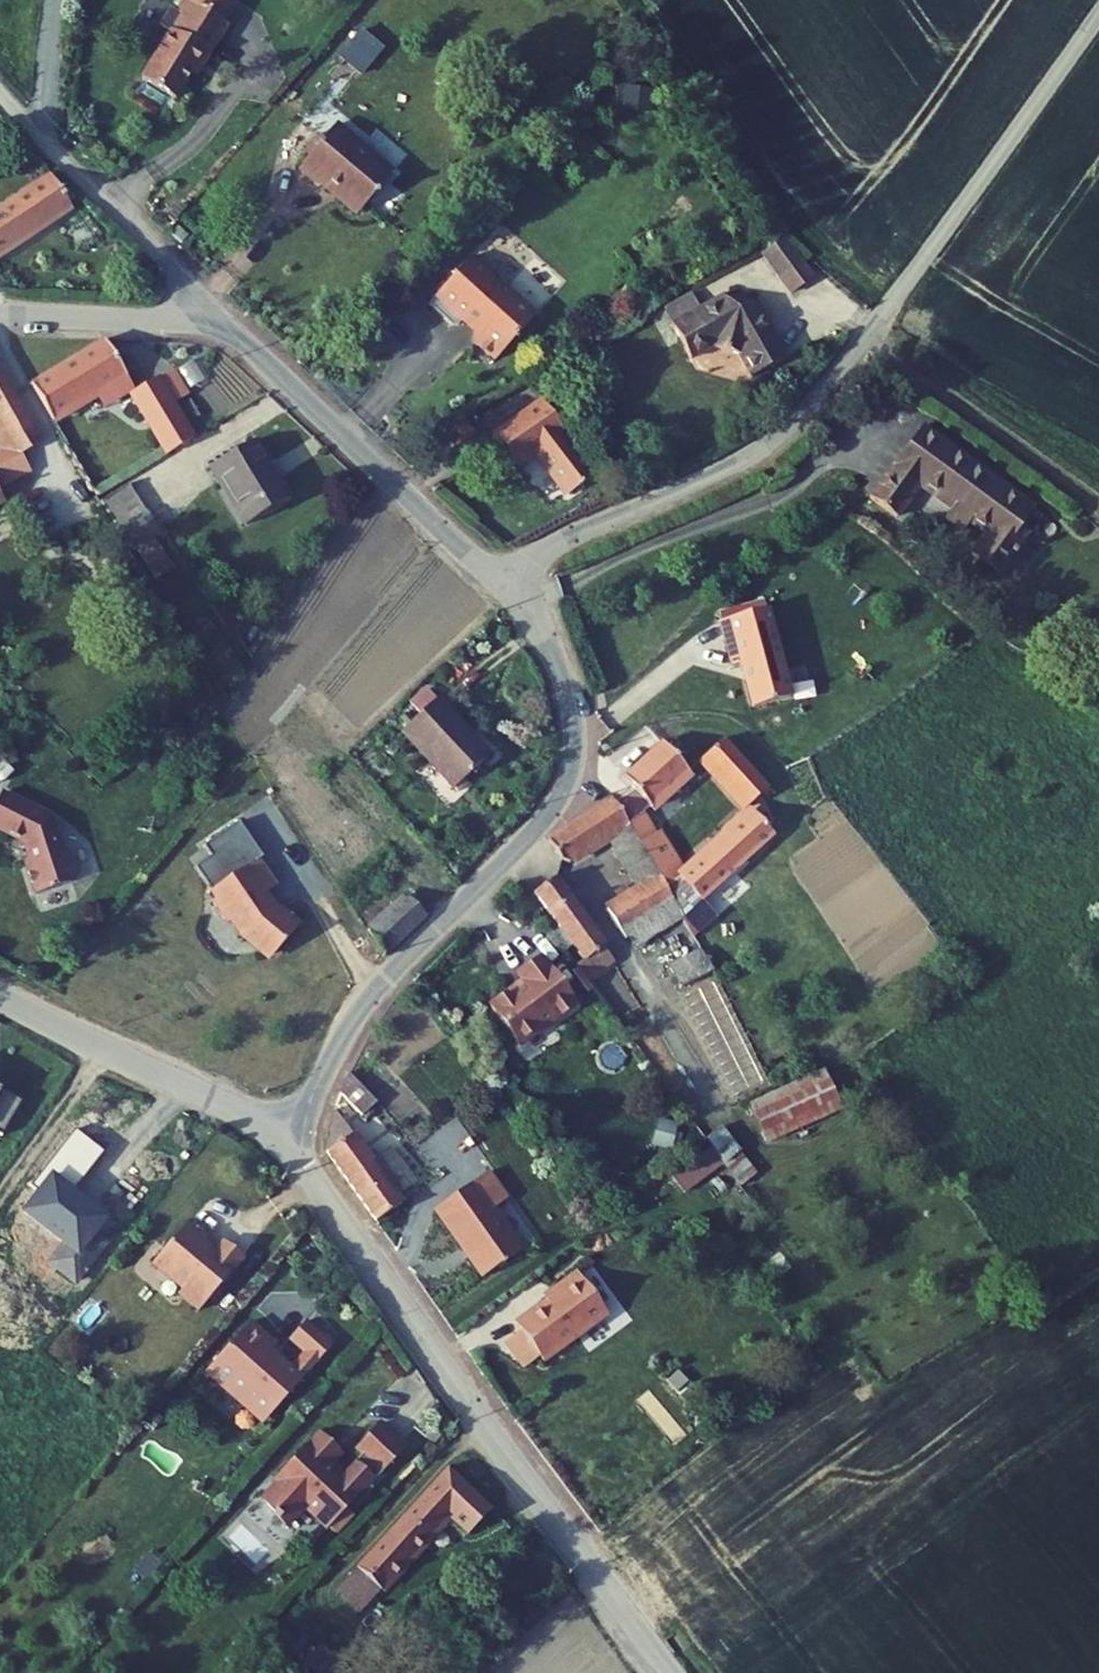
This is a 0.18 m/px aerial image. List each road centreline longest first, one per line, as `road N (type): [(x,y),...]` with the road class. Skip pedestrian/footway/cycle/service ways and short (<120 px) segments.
road 1 (unclassified): [(1098,16),(911,277),(794,422),(729,467),(496,577)]
road 2 (unclassified): [(496,577),(547,633),(563,672),(576,743),(568,782),(545,817),(366,999),(287,1143)]
road 3 (unclassified): [(287,1143),(672,1672)]
road 4 (unclassified): [(204,322),(246,342),(496,577)]
road 5 (unclassified): [(0,994),(230,1105),(287,1143)]
road 6 (unclassified): [(204,322),(169,262),(0,91)]
road 7 (unclassified): [(0,313),(204,322)]

